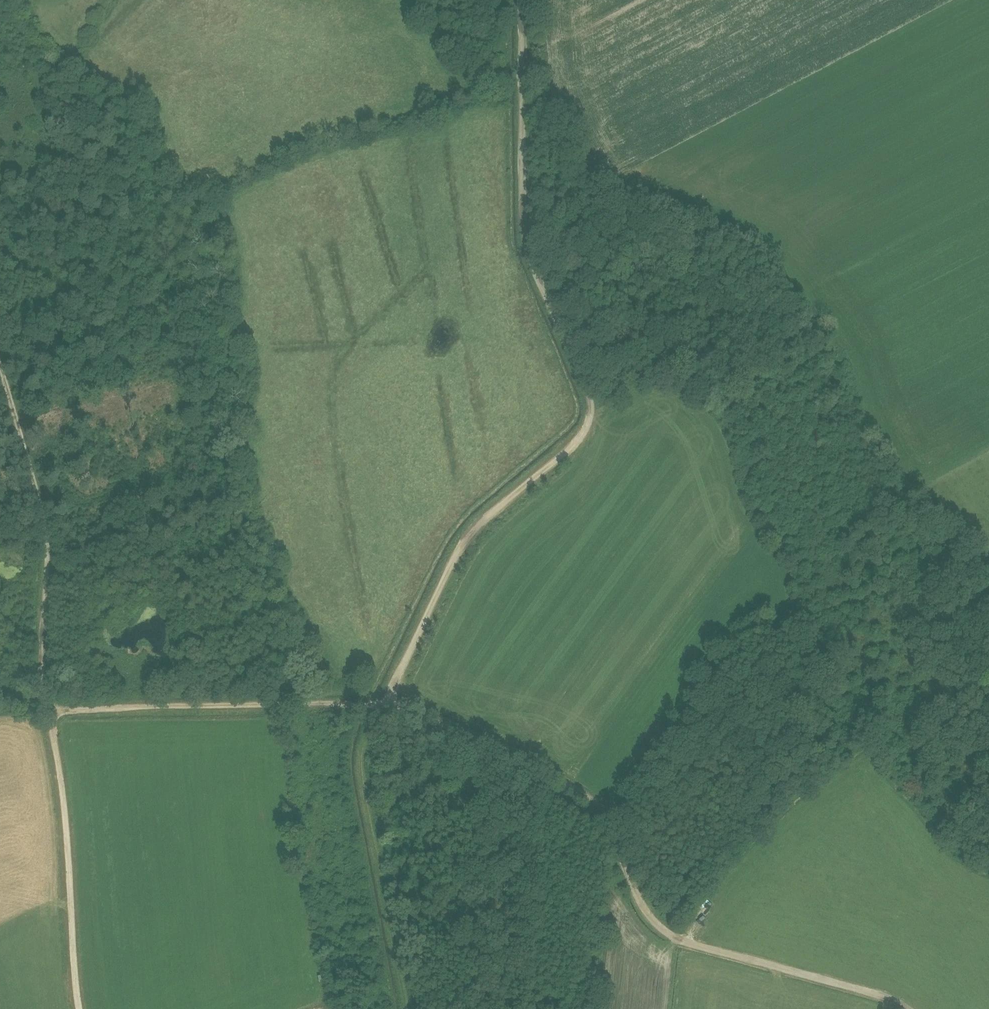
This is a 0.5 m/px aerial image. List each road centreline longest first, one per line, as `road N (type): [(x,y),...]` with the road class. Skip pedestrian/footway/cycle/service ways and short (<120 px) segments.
road 1 (track): [(381,707),(466,534),(587,427),(521,253),(518,0)]
road 2 (track): [(381,707),(476,743),(598,812),(659,919),(841,977),(906,1008)]
road 3 (track): [(48,709),(42,671),(47,536),(0,368)]
road 4 (track): [(48,709),(381,707)]
road 5 (track): [(75,1008),(66,832),(48,709)]

